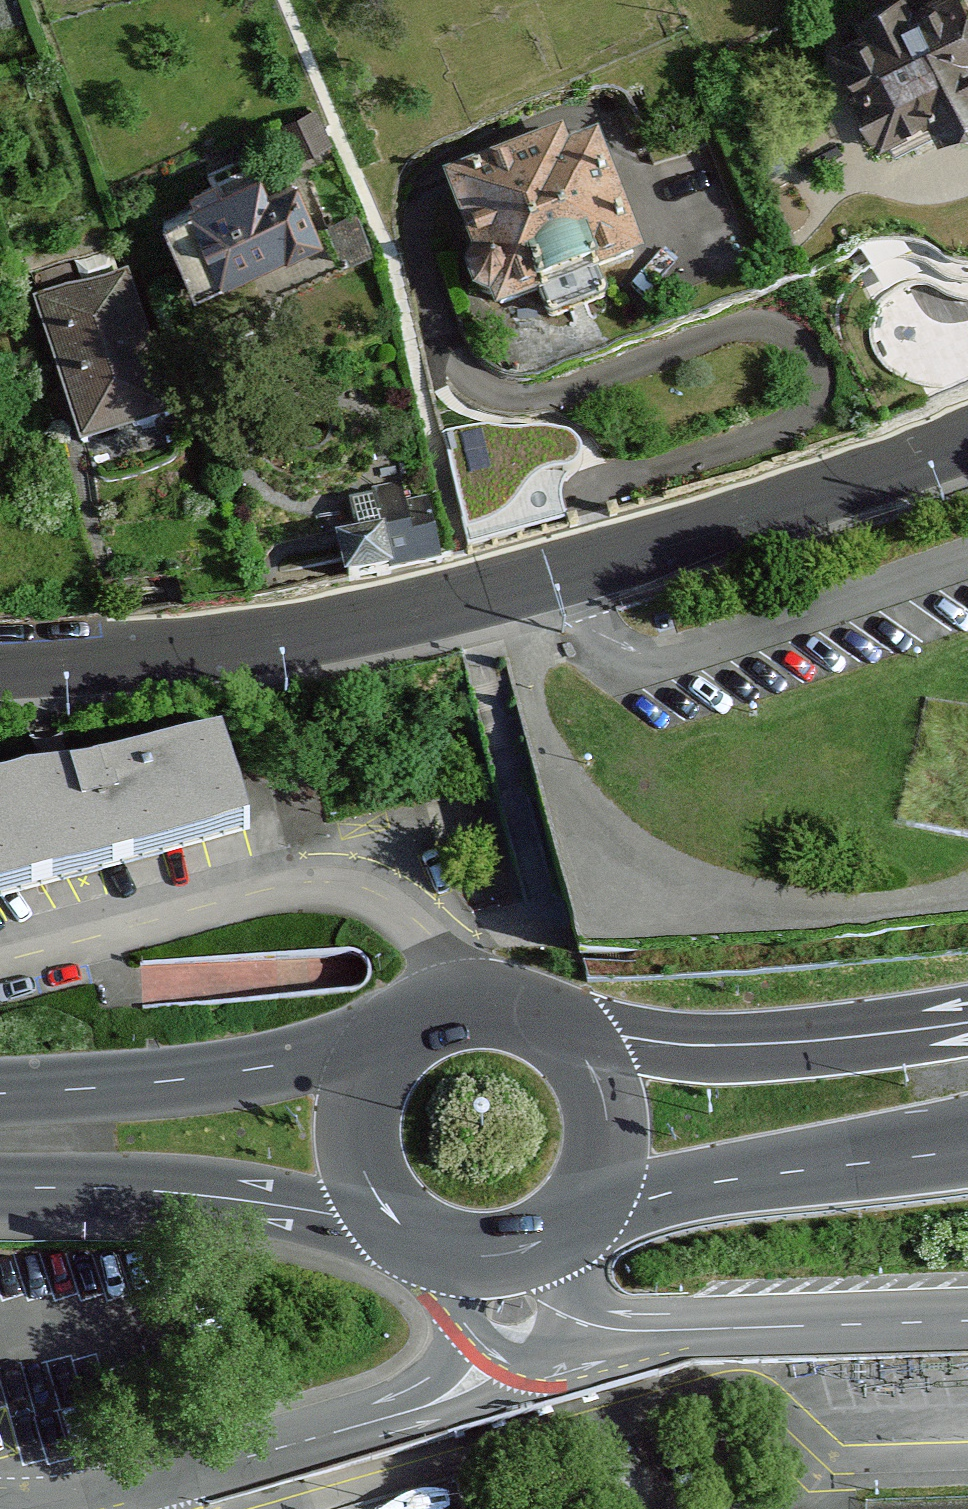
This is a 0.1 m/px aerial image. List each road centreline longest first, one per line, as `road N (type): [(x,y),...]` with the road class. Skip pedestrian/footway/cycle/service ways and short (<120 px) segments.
road 1 (motorway): [(967,568),(691,461),(464,354),(0,104)]
road 2 (motorway): [(0,505),(424,651),(708,722),(967,770)]
road 3 (tertiary): [(0,672),(207,654),(463,600),(839,487),(967,440)]
road 4 (primary): [(0,1188),(167,1192),(411,1234)]
road 5 (primary): [(967,1022),(742,1045),(558,1030)]
road 6 (primary): [(404,1033),(256,1068),(0,1093)]
road 7 (primary): [(583,1207),(967,1136)]
road 8 (primary): [(404,1033),(378,1061),(357,1135),(383,1207),(411,1234)]
road 9 (primary): [(583,1207),(608,1147),(608,1113),(582,1053),(558,1030)]
road 10 (primary): [(411,1234),(471,1256),(504,1255),(536,1245),(583,1207)]
road 11 (primary): [(558,1030),(494,1006),(460,1007),(404,1033)]

